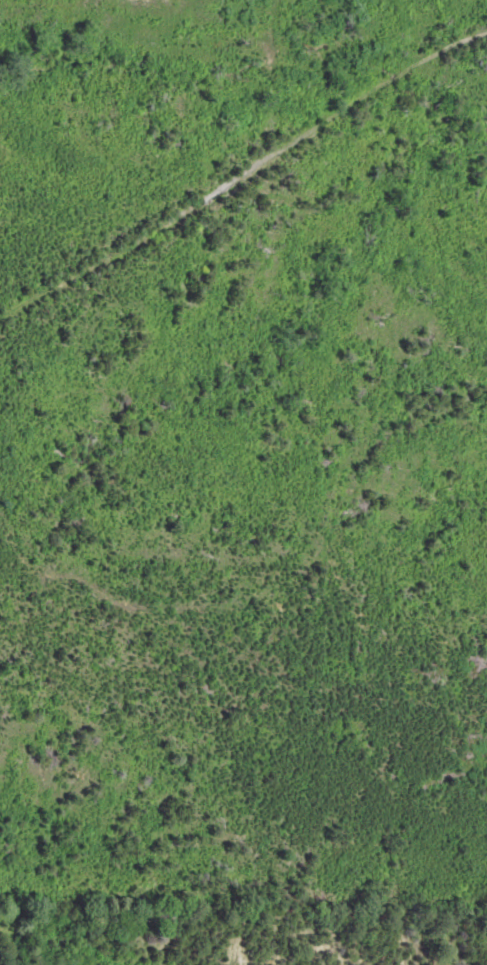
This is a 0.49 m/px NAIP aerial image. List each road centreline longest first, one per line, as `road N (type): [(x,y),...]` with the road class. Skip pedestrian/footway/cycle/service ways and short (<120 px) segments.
road 1 (residential): [(0,169),(74,118),(371,0)]

